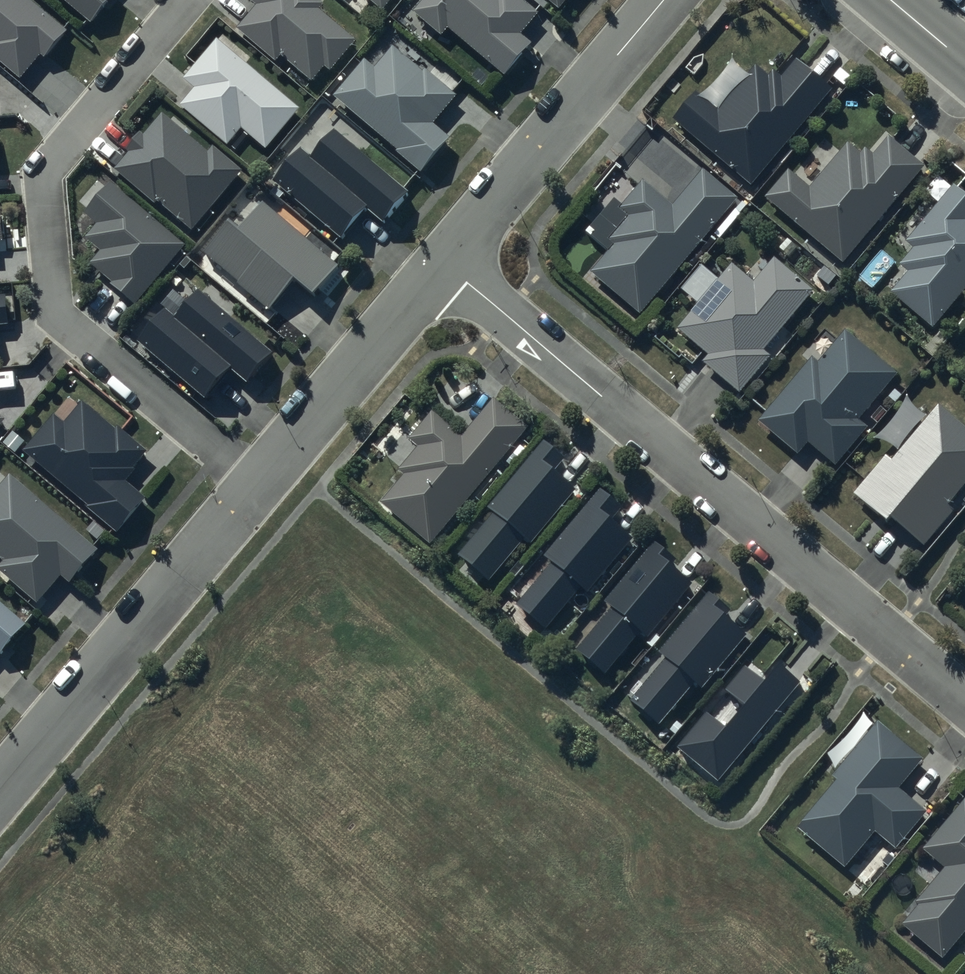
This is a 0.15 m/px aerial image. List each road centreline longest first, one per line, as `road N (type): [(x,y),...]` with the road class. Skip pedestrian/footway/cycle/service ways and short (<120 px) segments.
road 1 (residential): [(444,261),(964,698)]
road 2 (residential): [(187,0),(46,175),(57,306),(63,321),(258,484)]
road 3 (residential): [(258,484),(0,789)]
road 4 (residential): [(664,0),(444,261)]
road 5 (residential): [(444,261),(258,484)]

